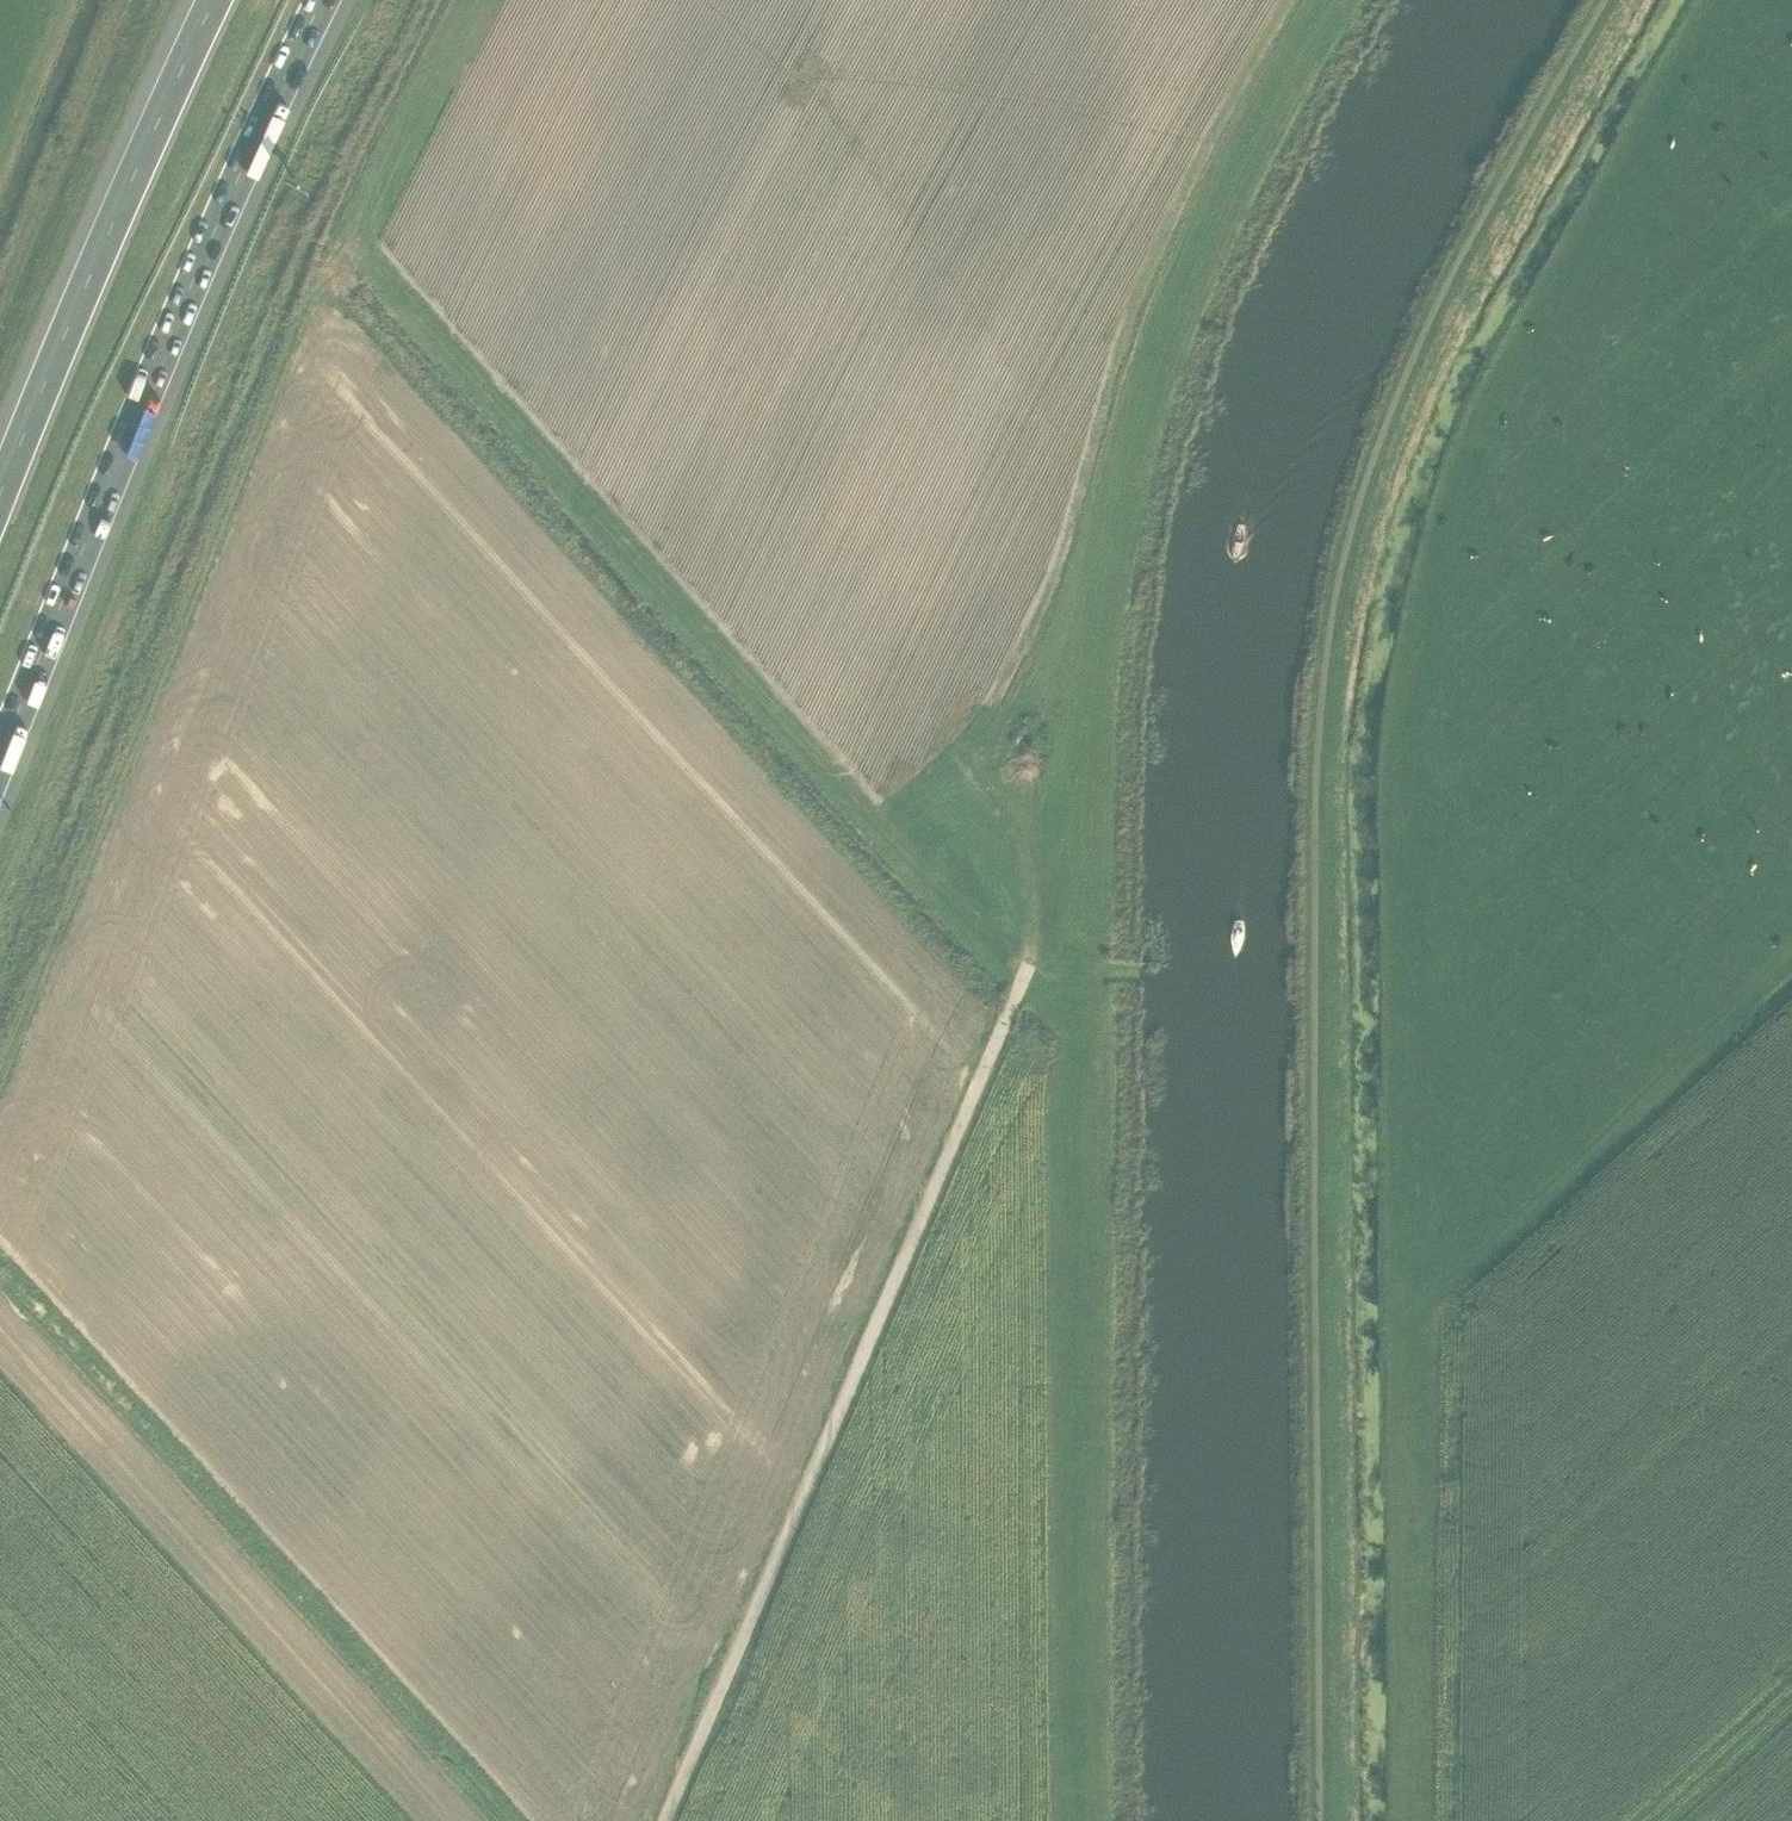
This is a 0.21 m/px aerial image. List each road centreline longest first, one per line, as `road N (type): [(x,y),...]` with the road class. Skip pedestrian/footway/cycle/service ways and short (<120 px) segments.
road 1 (motorway): [(0,788),(219,246),(341,0)]
road 2 (motorway): [(204,0),(114,170),(0,463)]

